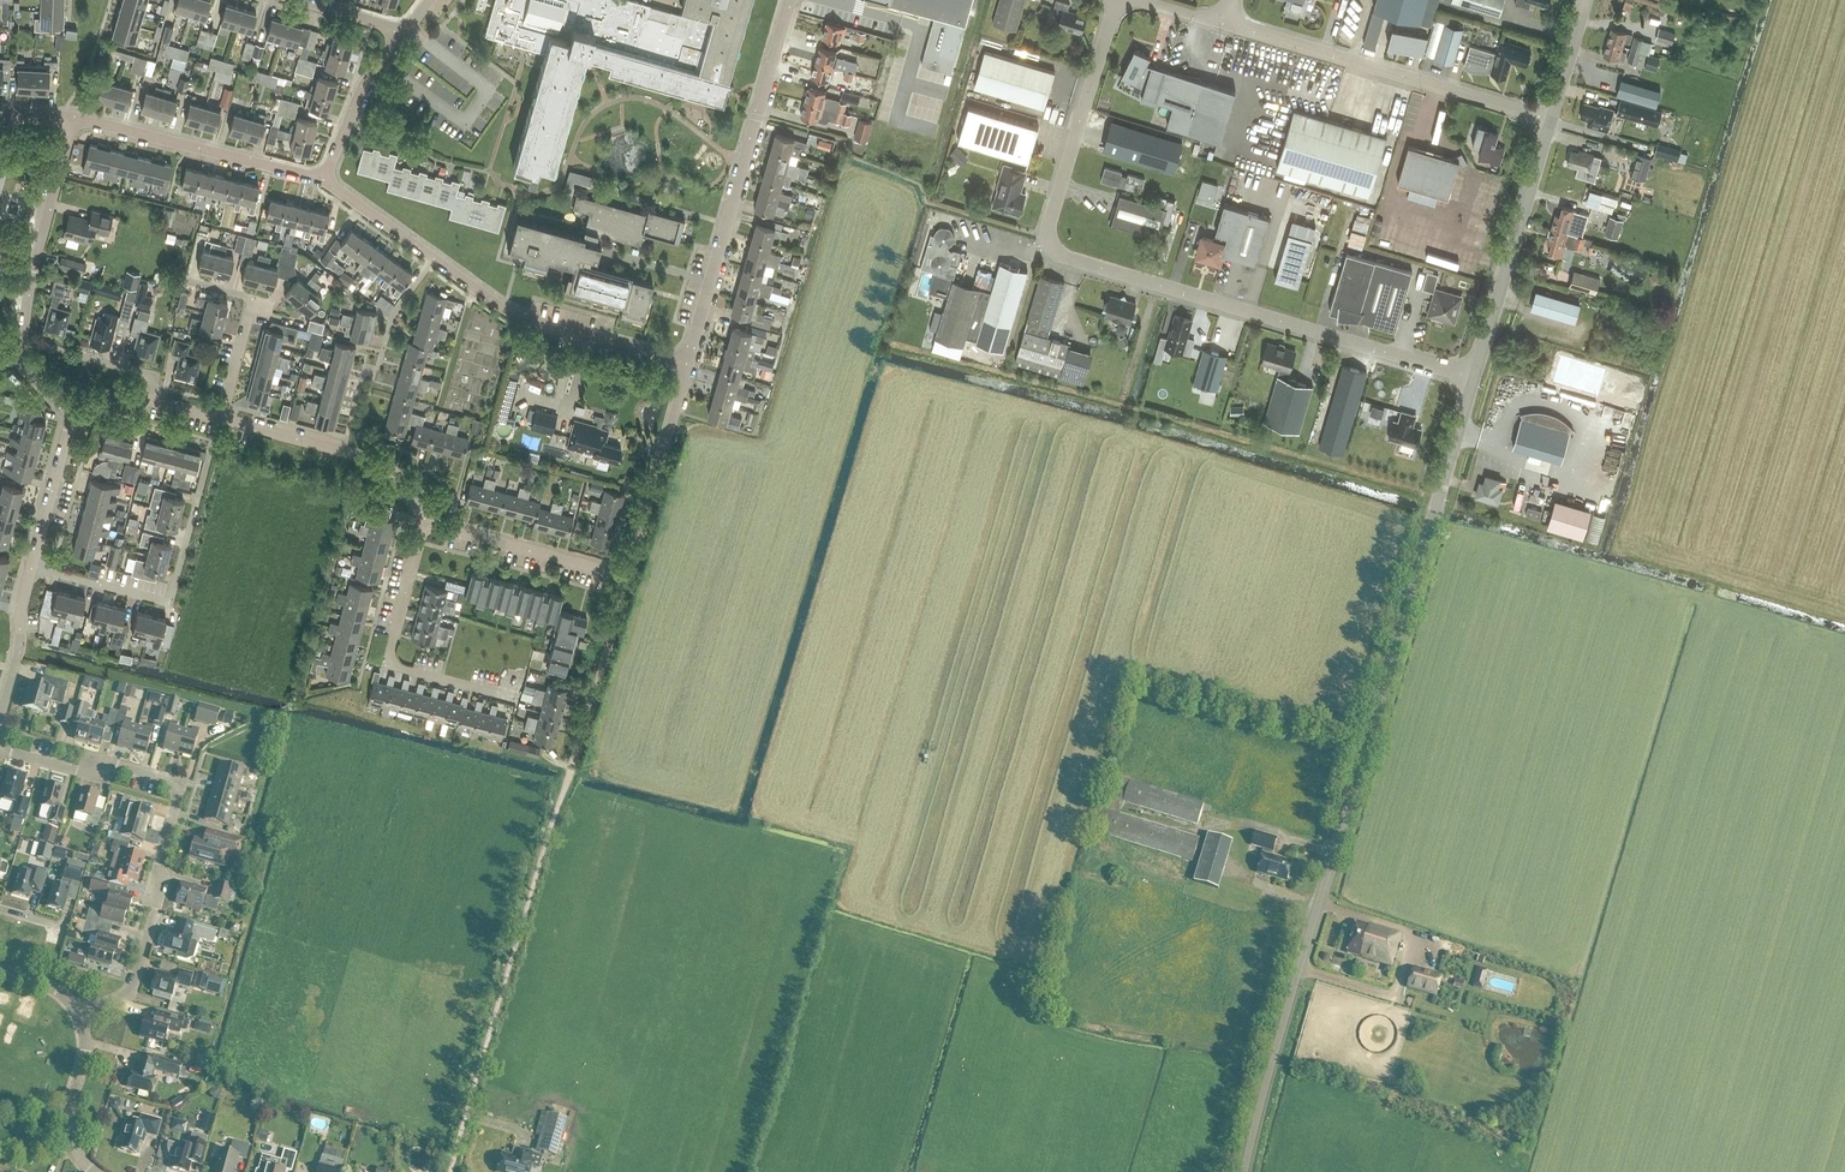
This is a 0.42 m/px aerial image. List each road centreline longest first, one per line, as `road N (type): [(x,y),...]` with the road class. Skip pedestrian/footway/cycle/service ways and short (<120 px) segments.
road 1 (tertiary): [(1245,1171),(1474,378)]
road 2 (unclassified): [(1474,378),(1053,248),(1050,222),(1117,0)]
road 3 (track): [(468,1108),(623,597),(618,573)]
road 4 (residential): [(82,1018),(131,993),(156,910),(176,787),(115,765),(81,773),(0,750)]
road 5 (residential): [(426,525),(618,573),(631,563),(689,365)]
road 6 (residential): [(689,365),(504,309),(325,181)]
road 7 (residential): [(689,365),(792,0)]
road 8 (unclassified): [(1552,119),(1224,25)]
road 9 (tertiary): [(1474,378),(1552,119)]
road 10 (residential): [(513,698),(393,662),(426,525)]
road 11 (residential): [(325,181),(75,118)]
road 12 (residential): [(219,418),(375,463),(426,525)]
road 13 (residential): [(21,340),(75,118)]
road 14 (residential): [(219,418),(254,299),(189,282)]
road 15 (residential): [(325,181),(366,82),(402,36)]
road 16 (residential): [(82,1018),(86,1049),(68,1133),(92,1171)]
road 17 (residential): [(21,340),(154,376),(149,399)]
road 18 (residential): [(32,567),(0,724)]
road 19 (residential): [(32,567),(72,415)]
road 20 (residential): [(163,601),(32,567)]
road 21 (tertiary): [(1552,119),(1586,0)]

